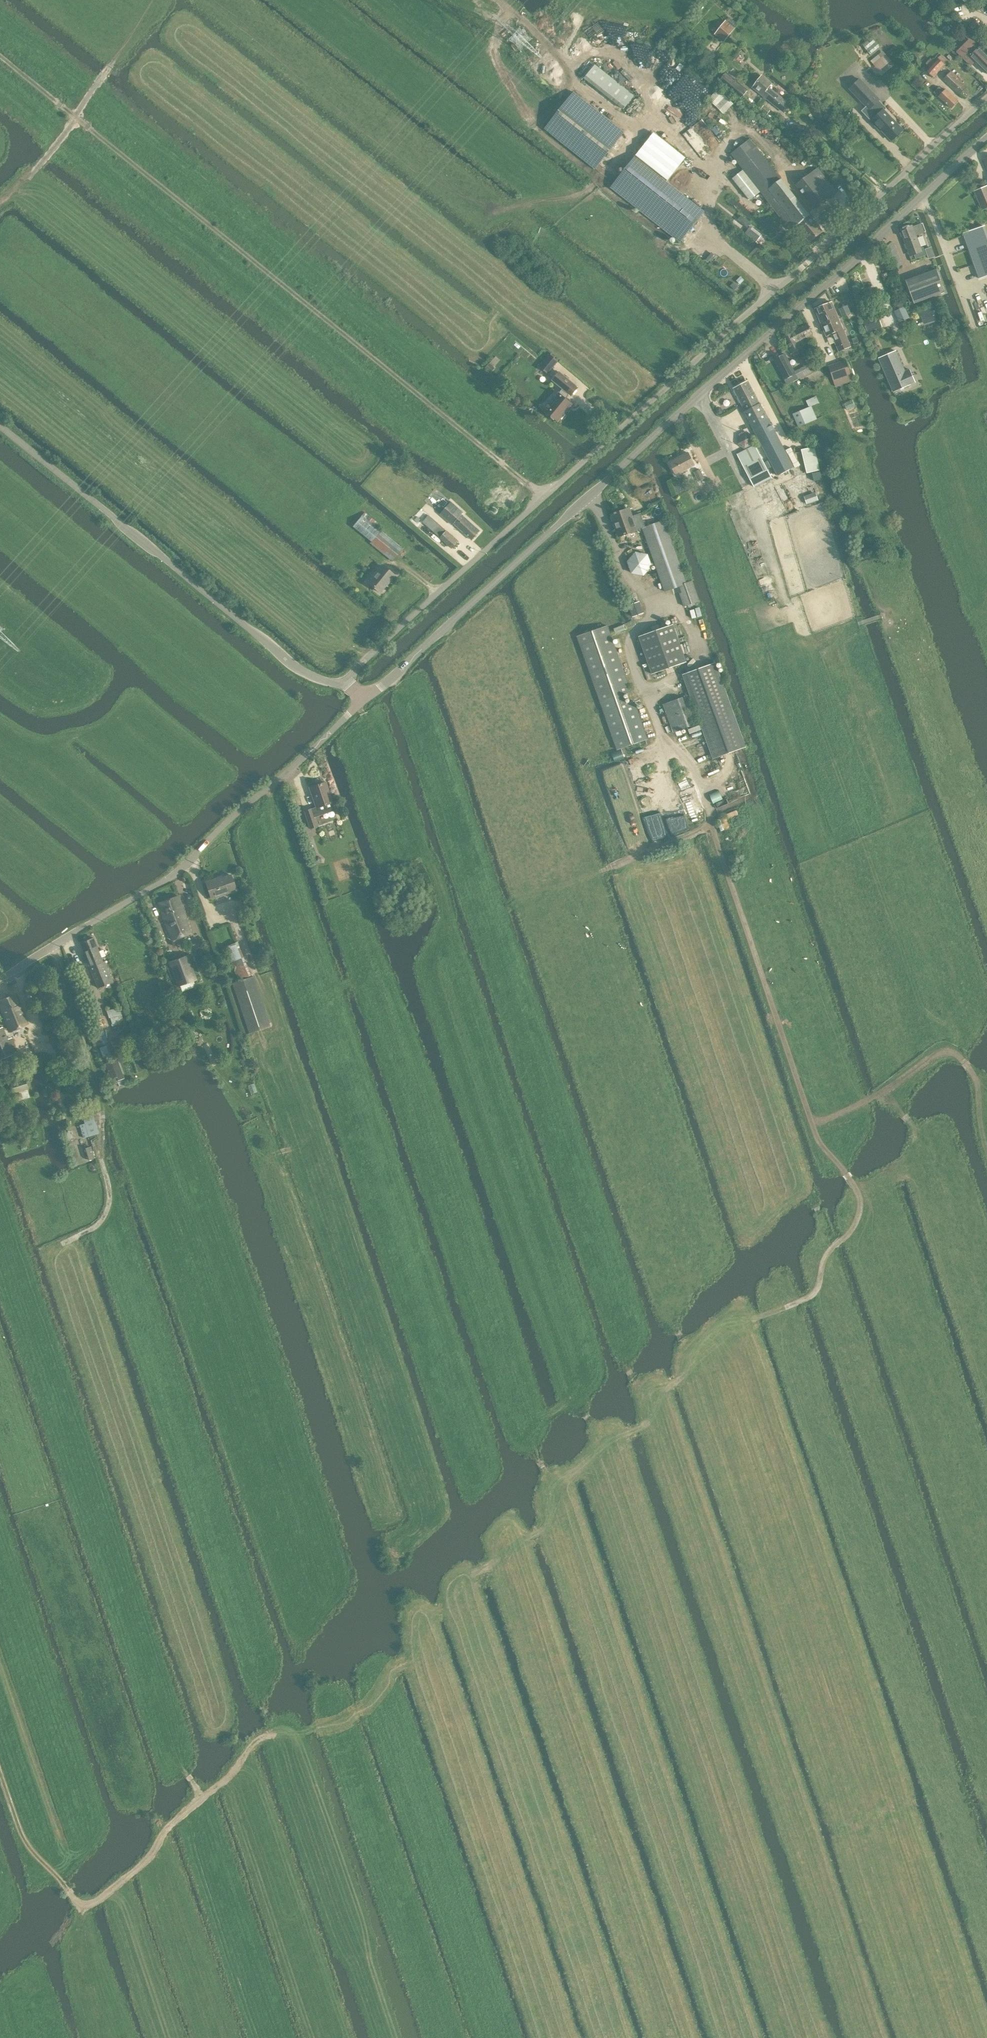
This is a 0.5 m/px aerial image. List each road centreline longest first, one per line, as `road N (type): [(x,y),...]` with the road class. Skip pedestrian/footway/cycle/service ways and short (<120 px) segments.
road 1 (unclassified): [(986,99),(347,679)]
road 2 (unclassified): [(365,702),(986,140)]
road 3 (track): [(625,1438),(746,1324),(812,1296),(826,1256),(860,1210),(860,1194),(816,1135),(710,823)]
road 4 (track): [(986,1147),(978,1085),(940,1041),(794,613)]
road 5 (unclassified): [(0,978),(178,870),(365,702)]
road 6 (unclassified): [(347,679),(321,679),(289,662),(0,425)]
road 7 (track): [(202,1793),(139,1869),(84,1909),(27,1846),(0,1766)]
road 8 (track): [(498,0),(555,43),(599,102)]
road 9 (track): [(84,1909),(93,2037)]

